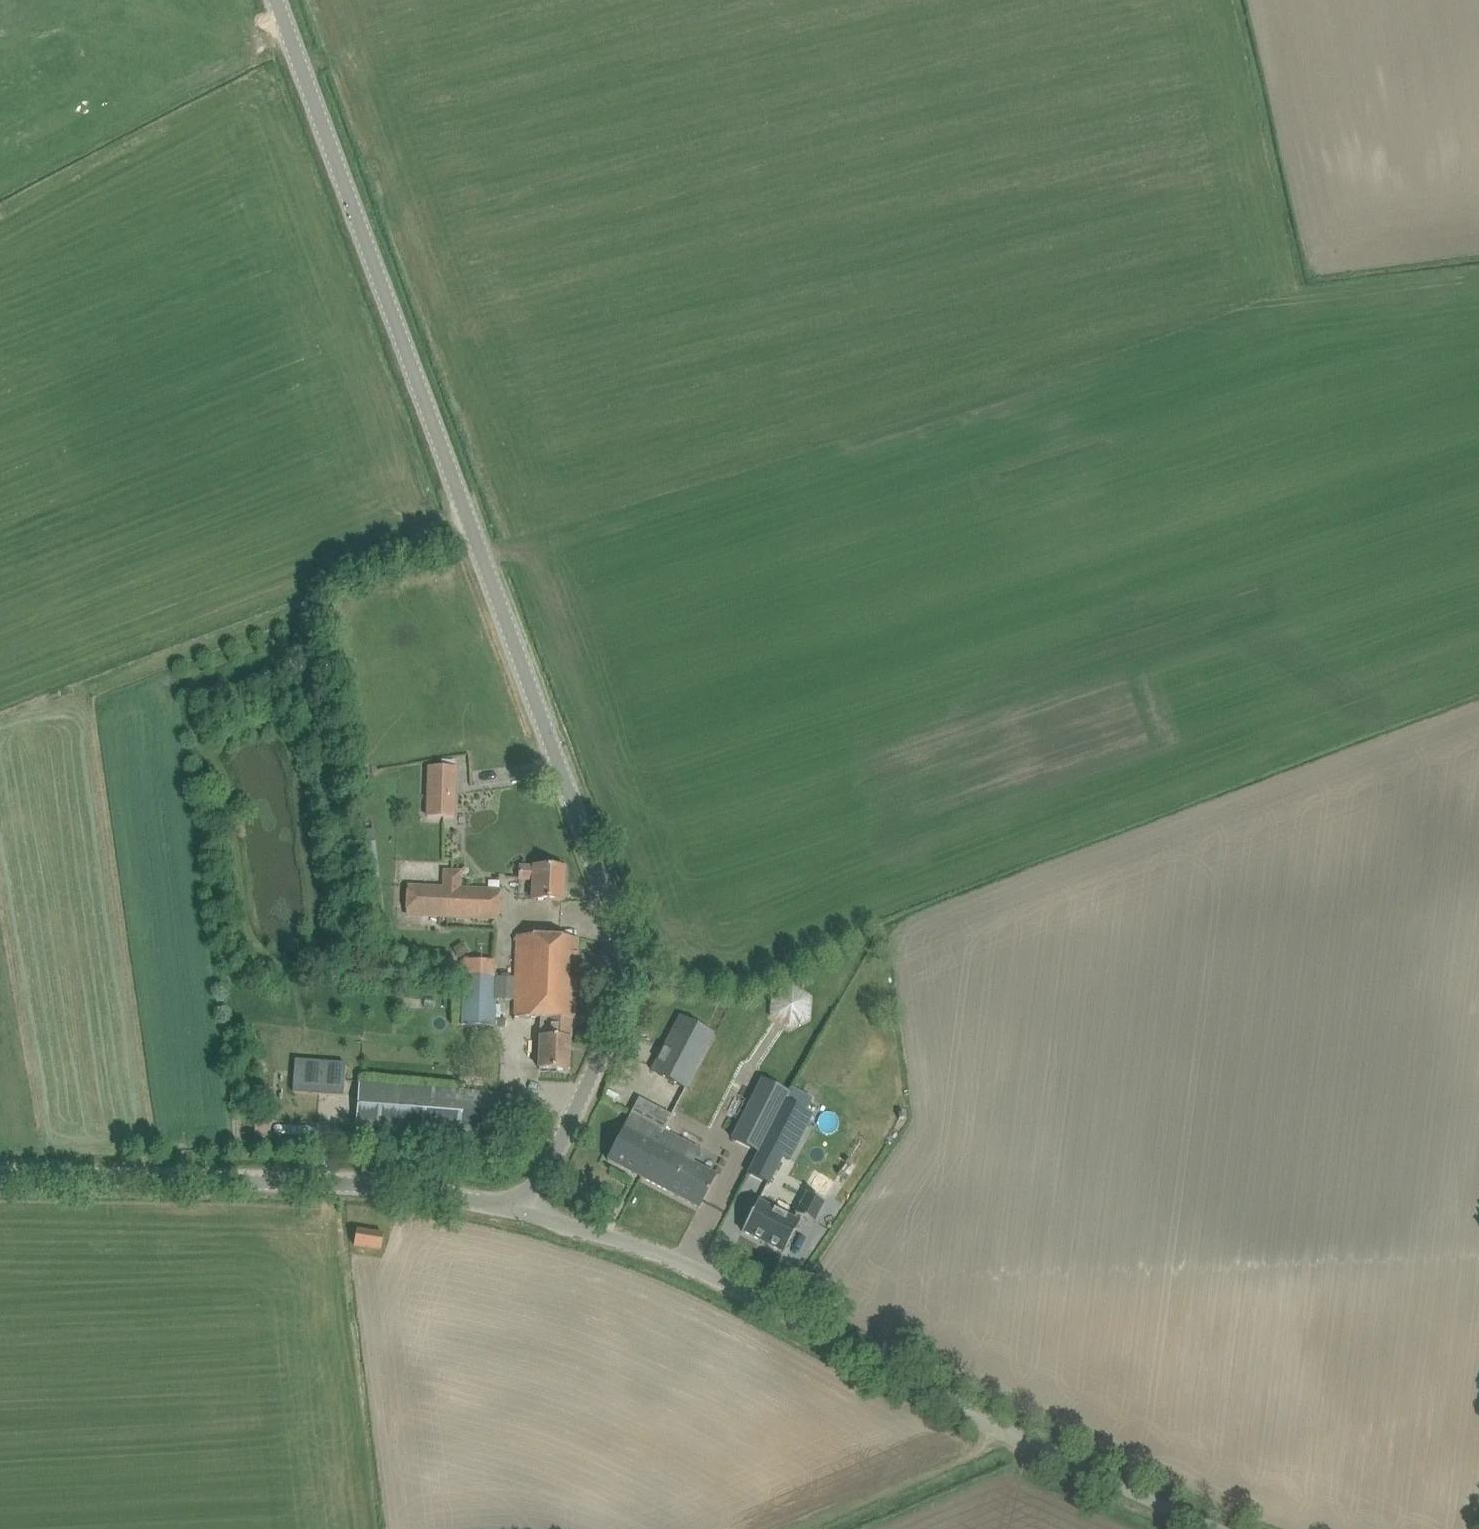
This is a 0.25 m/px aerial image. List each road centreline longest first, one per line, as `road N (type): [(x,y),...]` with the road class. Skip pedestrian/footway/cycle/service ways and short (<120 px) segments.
road 1 (unclassified): [(540,1217),(549,1167),(619,998),(619,923),(291,0)]
road 2 (unclassified): [(1203,1528),(660,1257),(540,1217)]
road 3 (unclassified): [(0,1179),(360,1186),(498,1204),(540,1217)]

